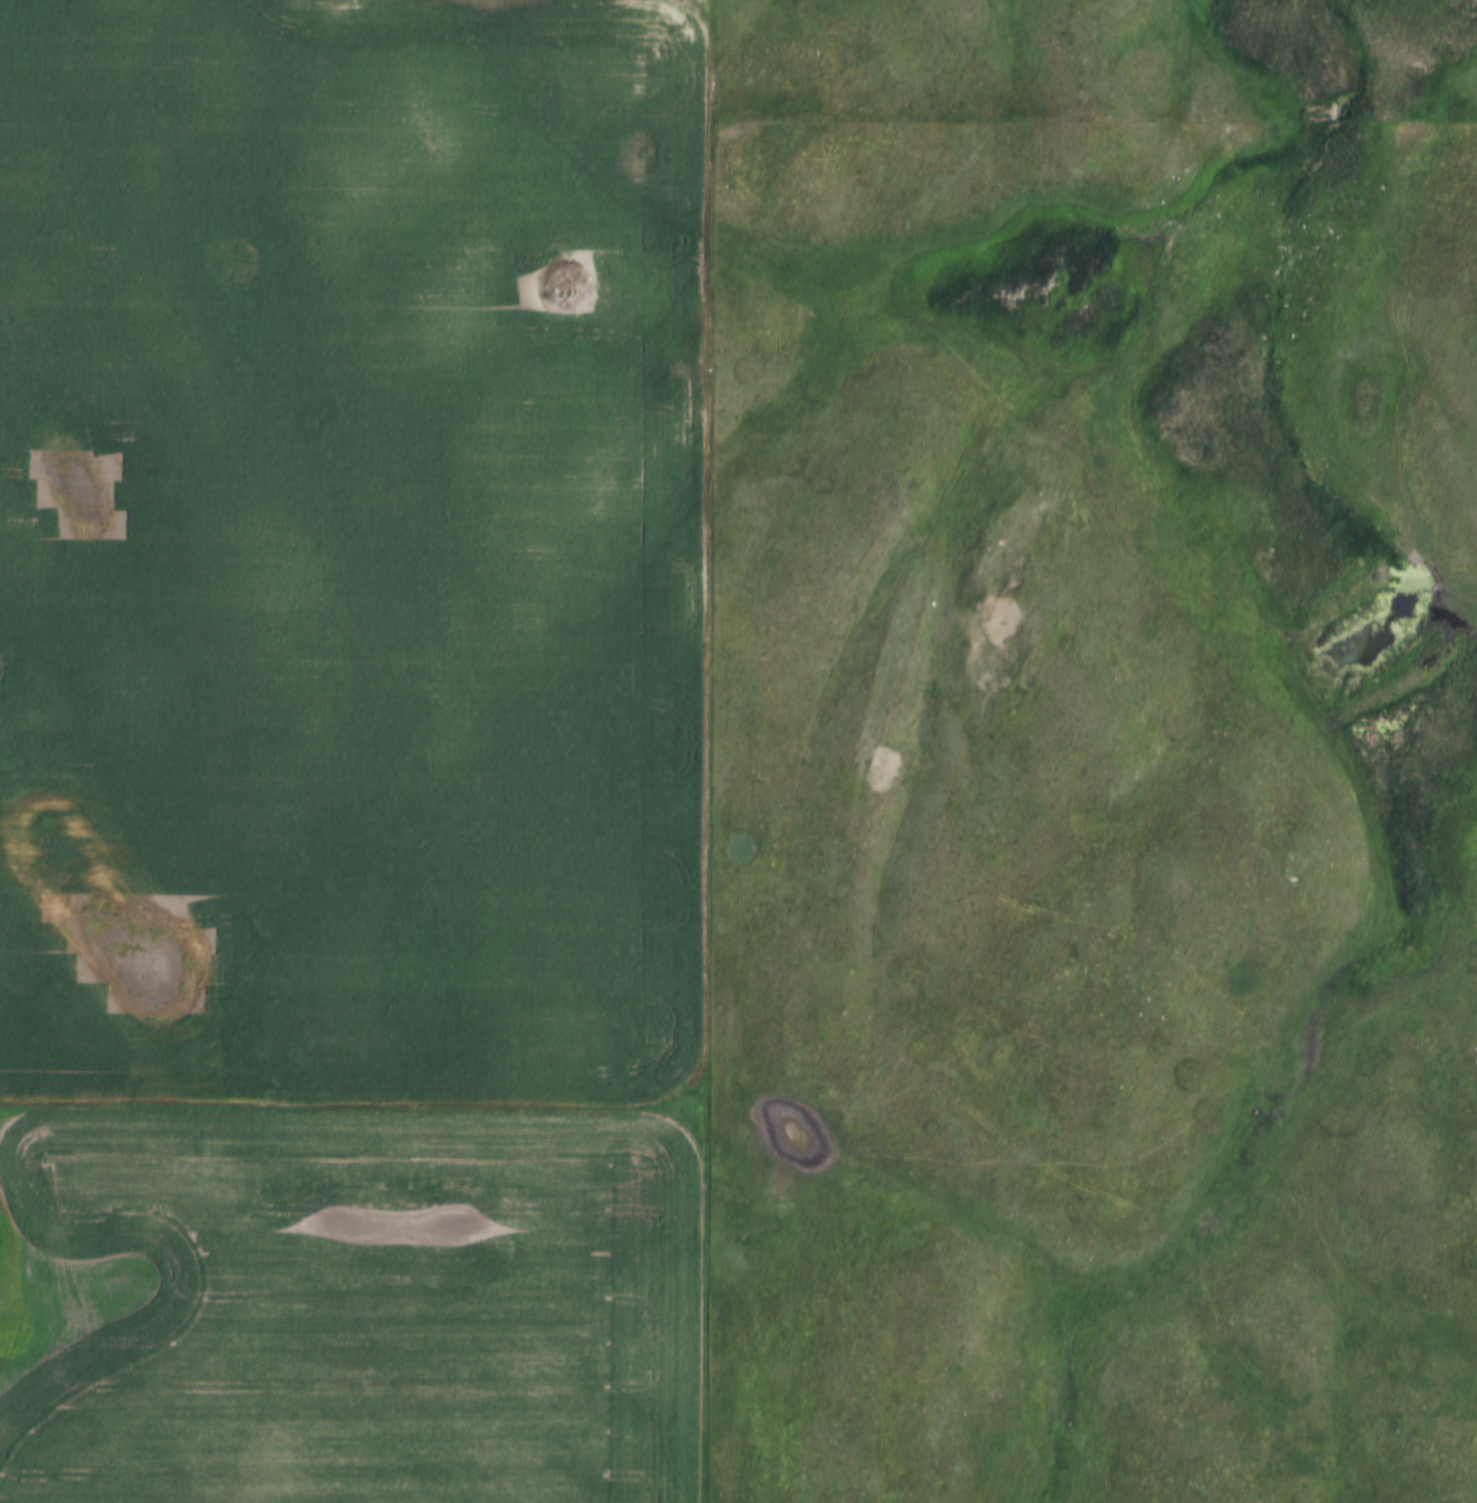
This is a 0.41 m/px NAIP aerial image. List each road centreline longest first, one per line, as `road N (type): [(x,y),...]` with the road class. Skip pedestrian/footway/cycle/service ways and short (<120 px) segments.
road 1 (track): [(711,1502),(710,0)]

